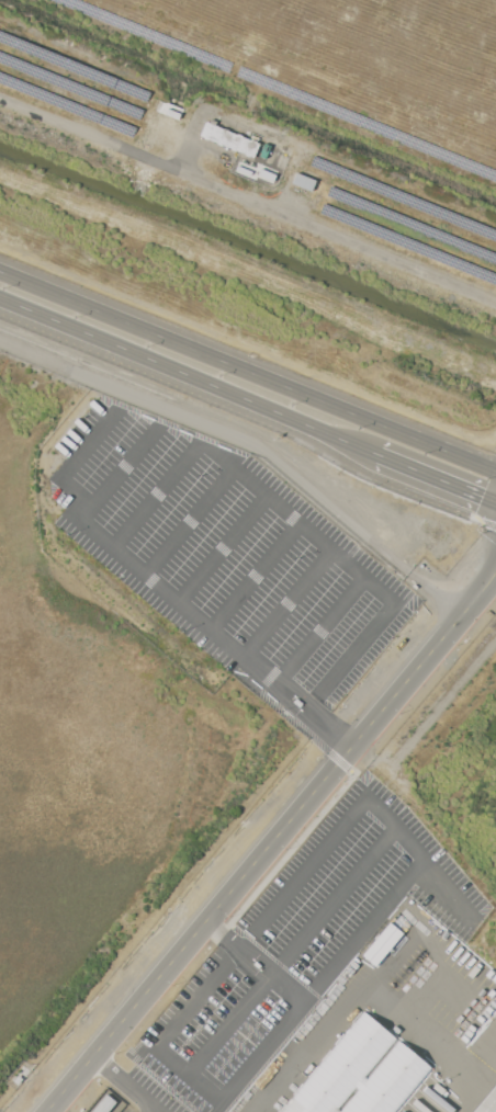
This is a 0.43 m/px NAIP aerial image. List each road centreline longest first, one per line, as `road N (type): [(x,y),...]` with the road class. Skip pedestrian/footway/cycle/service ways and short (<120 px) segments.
road 1 (secondary): [(495,470),(0,271)]
road 2 (secondary): [(0,303),(373,453)]
road 3 (residential): [(205,919),(43,1111)]
road 4 (residential): [(495,568),(349,747)]
road 5 (residential): [(349,747),(205,919)]
road 6 (secondary): [(373,453),(495,503)]

